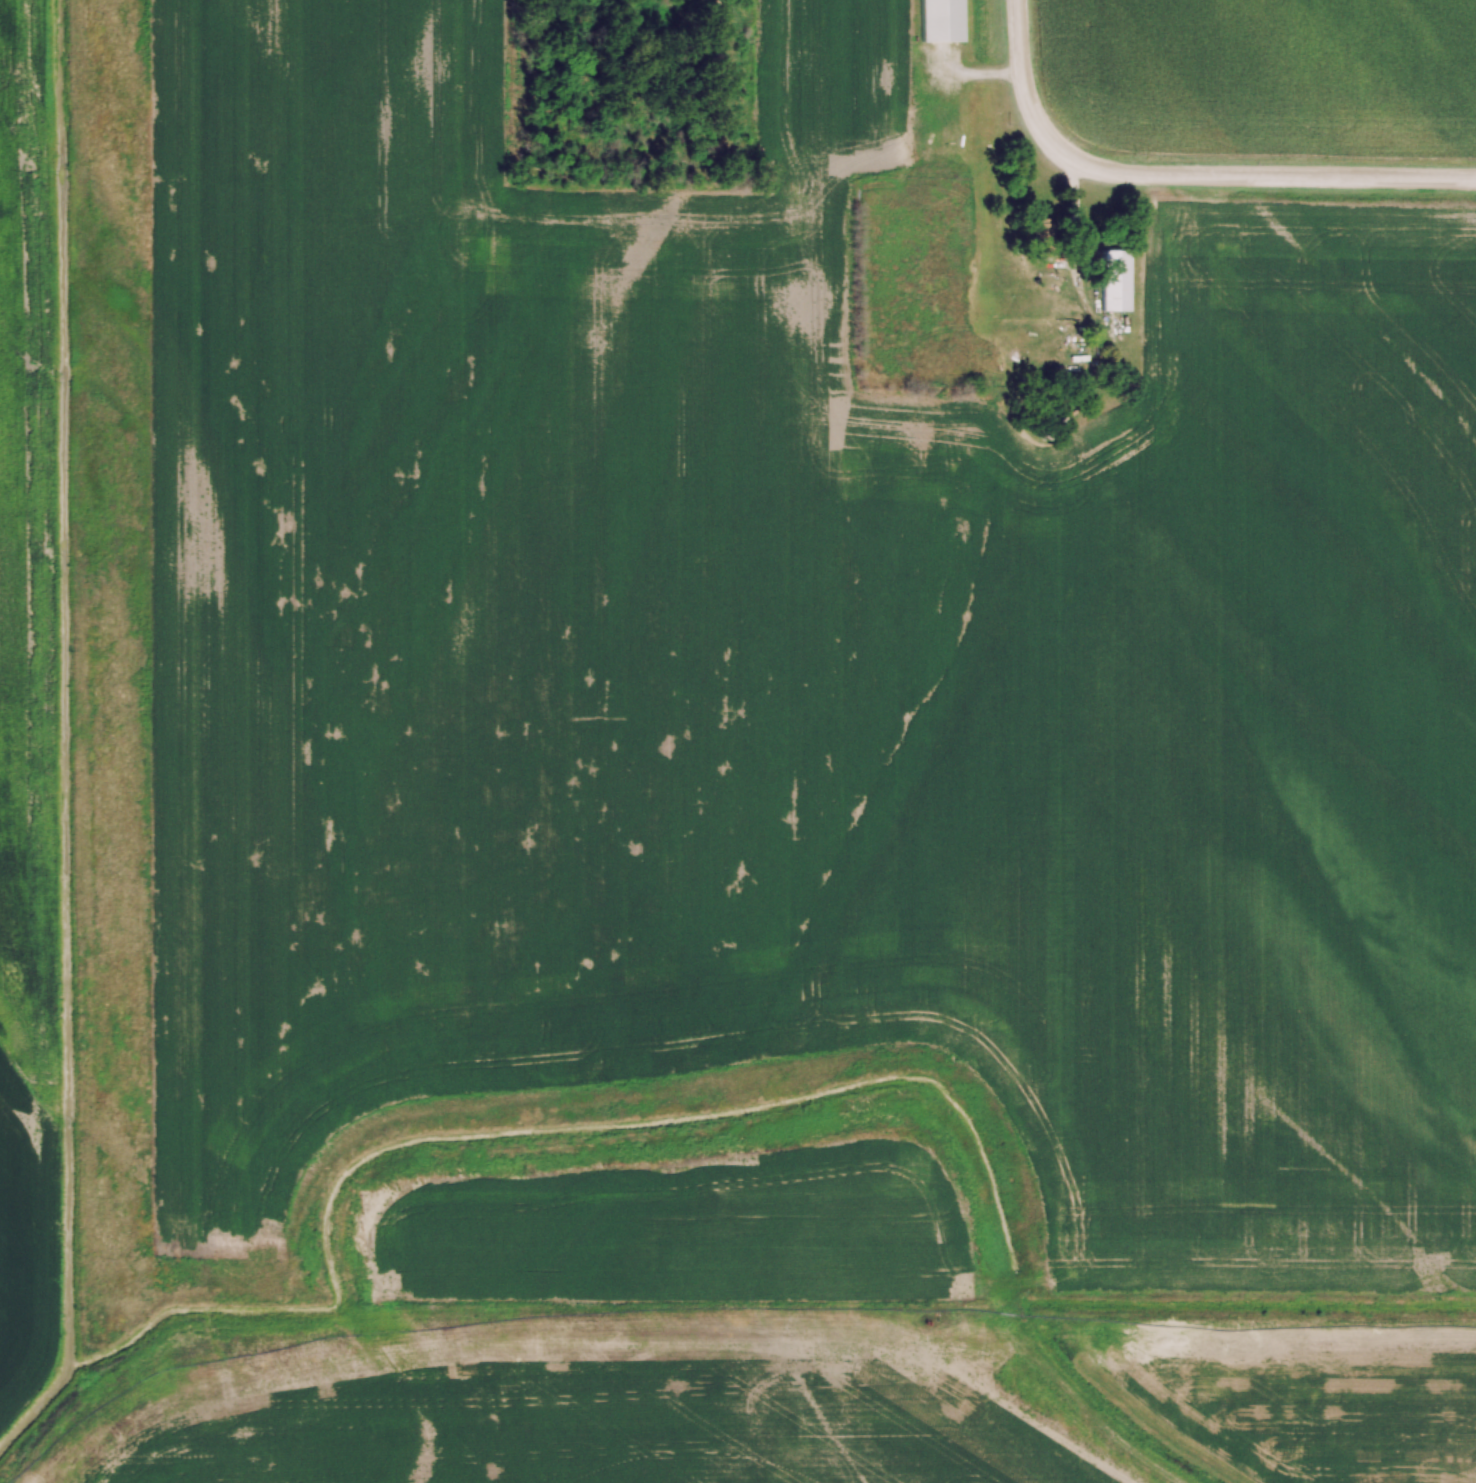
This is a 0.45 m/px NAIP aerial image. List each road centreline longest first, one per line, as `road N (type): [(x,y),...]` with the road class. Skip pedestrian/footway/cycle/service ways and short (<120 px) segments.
road 1 (residential): [(1009,0),(1026,114),(1070,161),(1137,175),(1475,178)]

